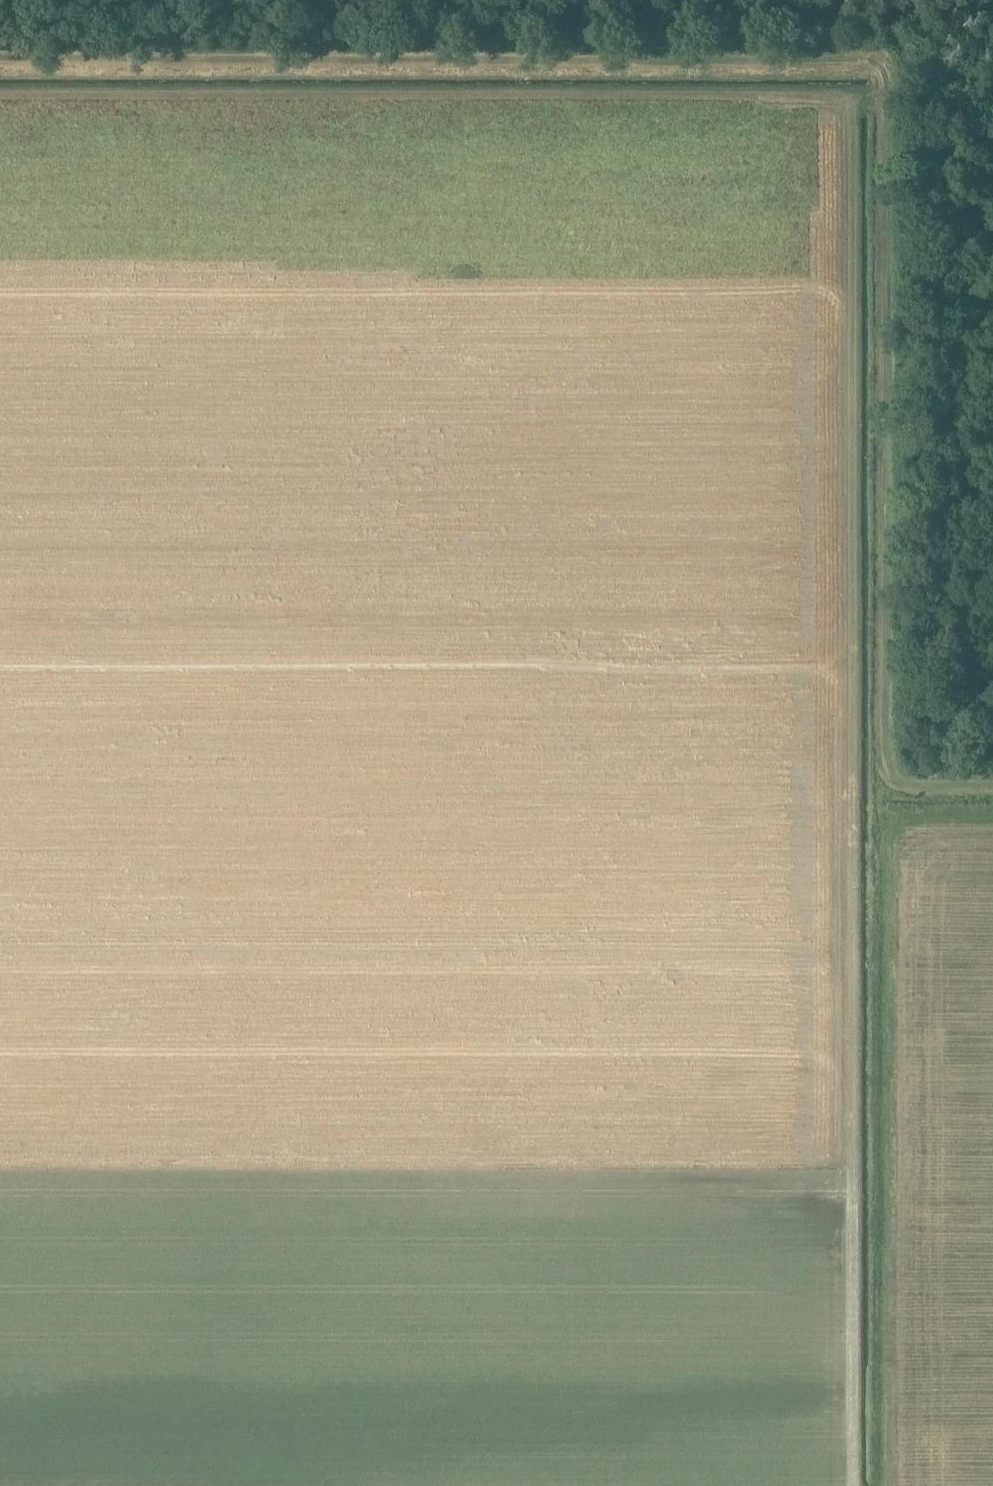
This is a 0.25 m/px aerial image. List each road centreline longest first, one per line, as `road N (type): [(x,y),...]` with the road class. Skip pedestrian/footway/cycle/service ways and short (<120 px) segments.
road 1 (track): [(0,61),(865,62),(880,69),(878,808)]

